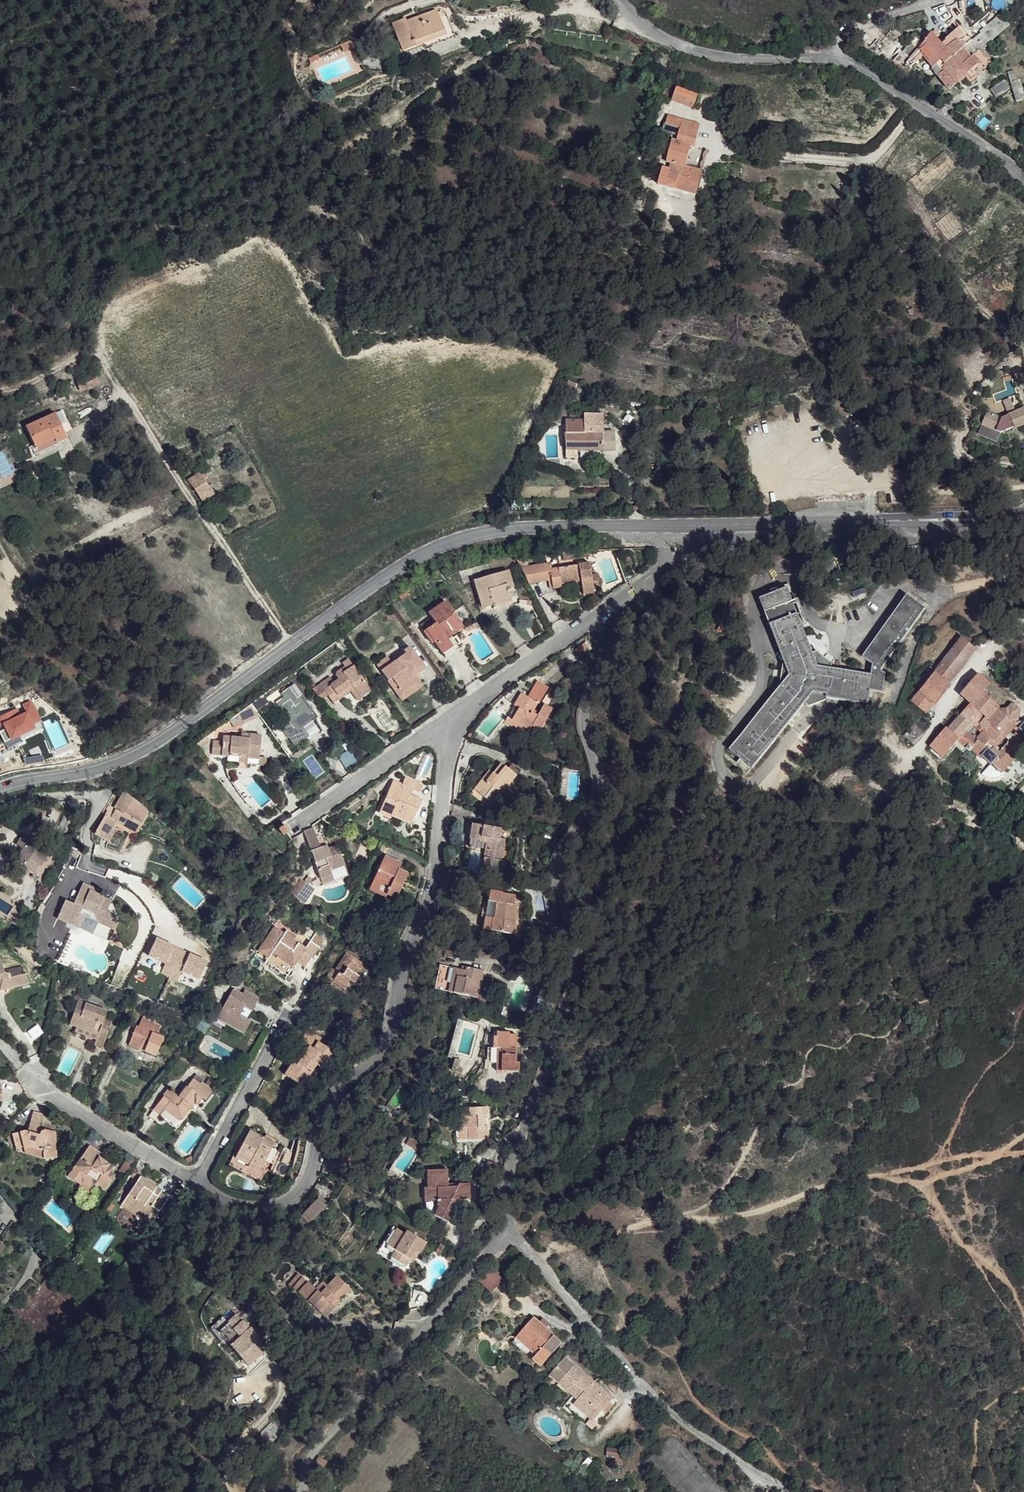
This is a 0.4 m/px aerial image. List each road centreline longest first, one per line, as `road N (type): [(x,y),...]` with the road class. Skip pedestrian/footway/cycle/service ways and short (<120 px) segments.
road 1 (residential): [(749,524),(728,562),(646,625),(601,678),(586,714),(603,780),(561,872),(586,956),(511,1191),(507,1229)]
road 2 (tertiary): [(0,789),(143,751),(402,566),(440,546),(526,527),(666,525)]
road 3 (residential): [(449,722),(438,864),(379,1052),(320,1125),(305,1180),(278,1207),(234,1208),(198,1184)]
road 4 (track): [(536,1259),(653,1221),(723,1219),(867,1171),(917,1181),(1003,1152),(1023,1131)]
road 5 (track): [(0,393),(36,386),(101,350),(171,469),(293,643)]
road 6 (residential): [(1023,179),(859,66),(722,57),(652,31),(622,0)]
road 7 (residential): [(507,1229),(682,1420),(783,1491)]
road 8 (residential): [(302,1491),(325,1439),(507,1229)]
road 9 (tertiary): [(749,524),(1023,511)]
road 10 (residential): [(666,571),(449,722)]
road 11 (residential): [(198,1184),(52,1093),(34,1068)]
road 12 (residential): [(449,722),(287,835)]
road 13 (residential): [(198,1184),(287,1017)]

